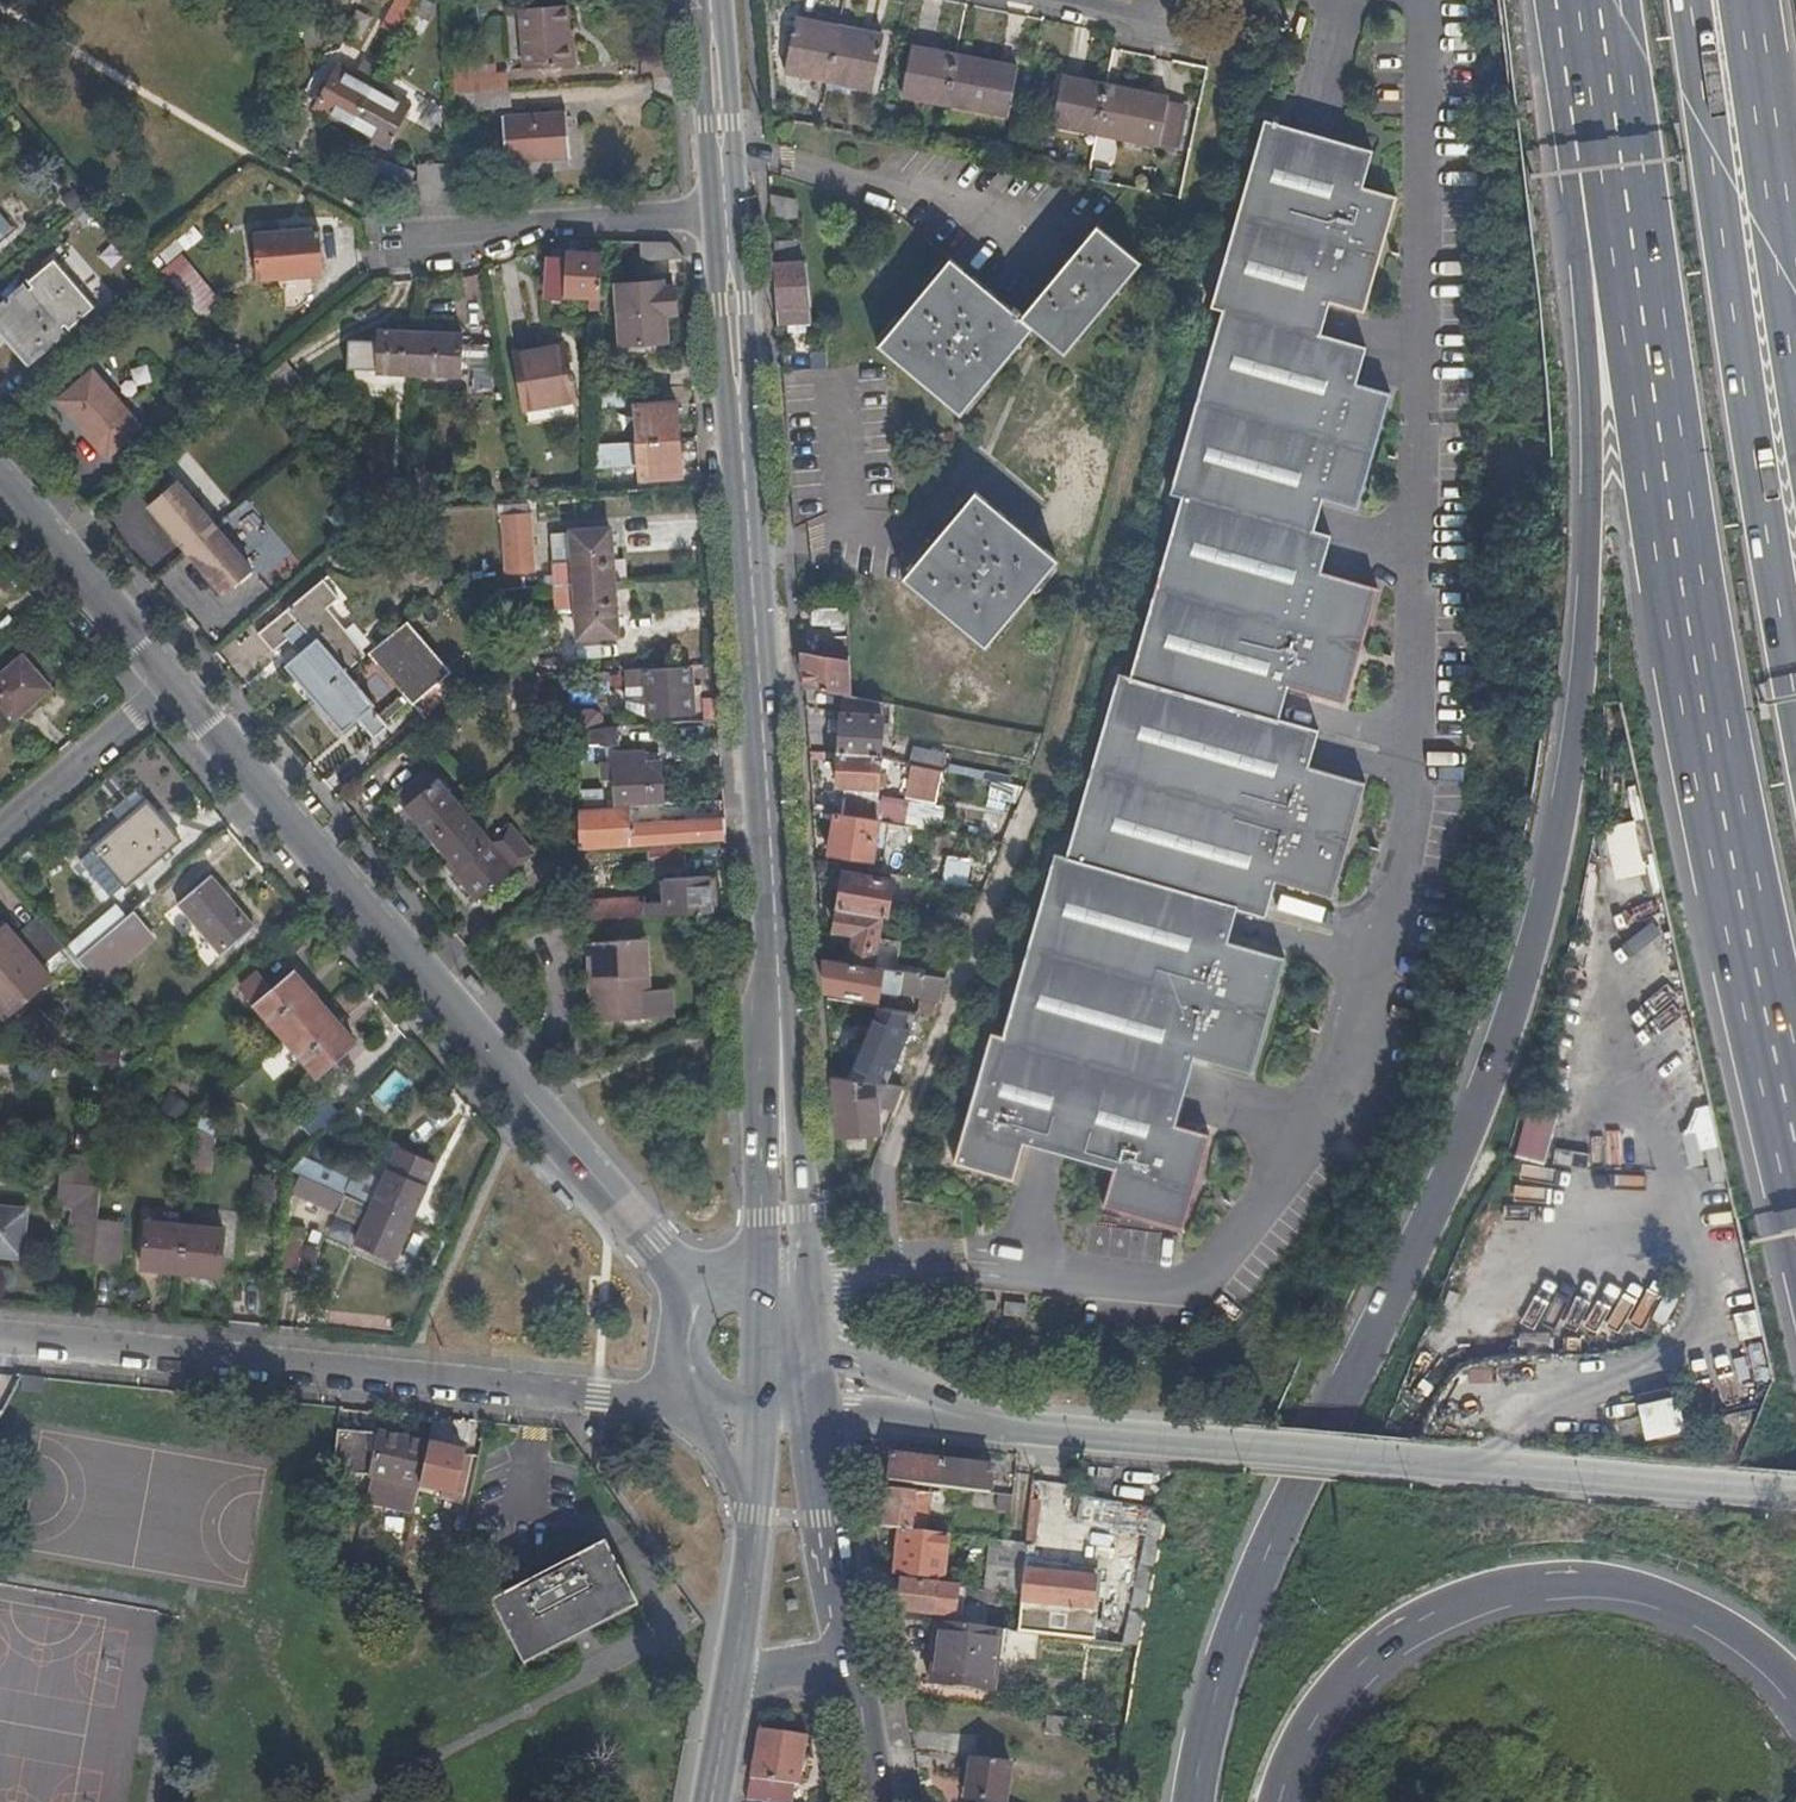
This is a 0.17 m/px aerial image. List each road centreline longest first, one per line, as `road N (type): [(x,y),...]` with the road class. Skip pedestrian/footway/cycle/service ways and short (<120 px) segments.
road 1 (motorway): [(1606,77),(1573,183),(1585,519),(1571,713),(1540,876),(1482,1076),(1328,1404),(1241,1615),(1192,1801)]
road 2 (motorway): [(1606,77),(1678,615),(1795,1140)]
road 3 (tertiary): [(1795,1496),(991,1423)]
road 4 (tertiary): [(175,684),(641,1227),(691,1296)]
road 5 (motorway): [(1795,703),(1687,0)]
road 6 (residential): [(0,1341),(673,1404)]
road 7 (motorway): [(1275,1801),(1285,1756),(1353,1663),(1432,1609),(1518,1587),(1598,1586),(1681,1608),(1750,1651),(1795,1707)]
road 8 (primary): [(739,405),(776,968)]
road 9 (motorway): [(1795,337),(1732,0)]
road 10 (tertiary): [(863,1725),(816,1621),(784,1412)]
road 11 (primary): [(776,968),(765,989),(752,1288)]
road 12 (primary): [(863,1725),(812,1412)]
road 13 (primary): [(806,1273),(790,987),(776,968)]
road 14 (tertiary): [(0,482),(175,684)]
road 15 (residential): [(175,684),(0,824)]
road 16 (tertiary): [(991,1423),(811,1337)]
road 17 (tertiary): [(812,1412),(991,1423)]
road 18 (primary): [(739,405),(751,384),(742,259),(729,246)]
road 19 (primary): [(729,246),(719,261),(720,306),(726,385),(739,405)]
road 20 (primary): [(752,1516),(730,1679)]
road 21 (primary): [(712,8),(702,25),(708,144),(723,163)]
road 22 (primary): [(723,163),(733,120),(725,26),(712,8)]
road 23 (primary): [(863,1725),(807,1669),(766,1667),(730,1679)]
road 24 (tertiary): [(673,1404),(720,1455),(752,1516)]
road 25 (primary): [(730,1679),(708,1801)]

